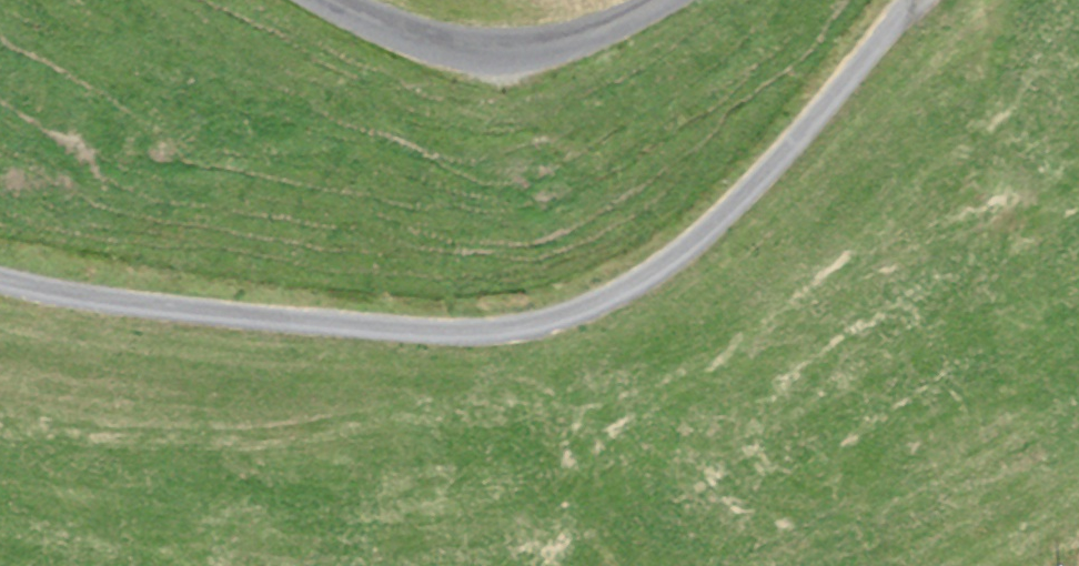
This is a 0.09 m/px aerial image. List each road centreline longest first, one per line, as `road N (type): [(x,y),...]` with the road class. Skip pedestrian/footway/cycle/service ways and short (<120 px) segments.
road 1 (unclassified): [(915,0),(699,246),(583,316),(457,340),(78,306),(0,289)]
road 2 (unclassified): [(663,0),(556,48),(490,58),(369,34),(307,0)]

